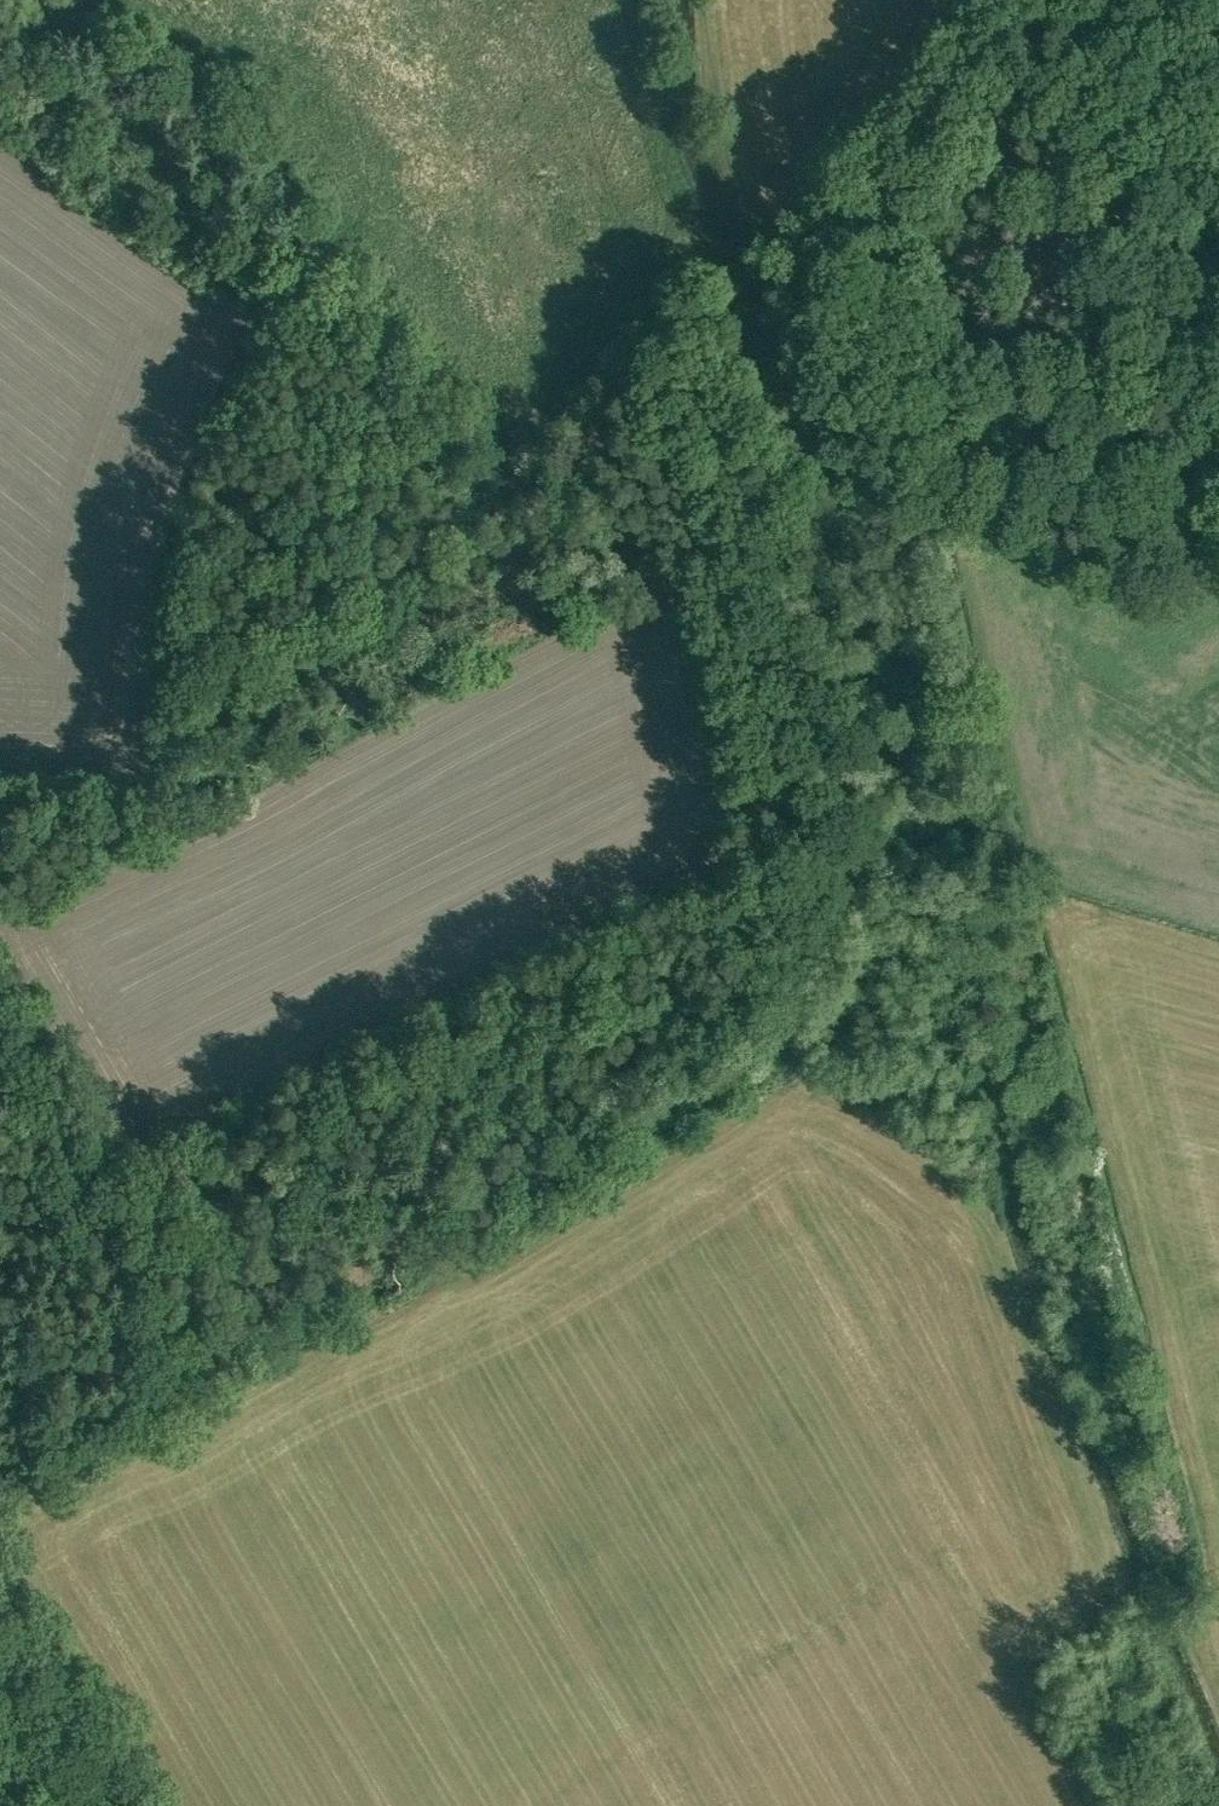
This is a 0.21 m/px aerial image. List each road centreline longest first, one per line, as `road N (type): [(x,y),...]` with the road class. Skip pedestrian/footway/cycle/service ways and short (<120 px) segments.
road 1 (track): [(0,1591),(135,1805)]

